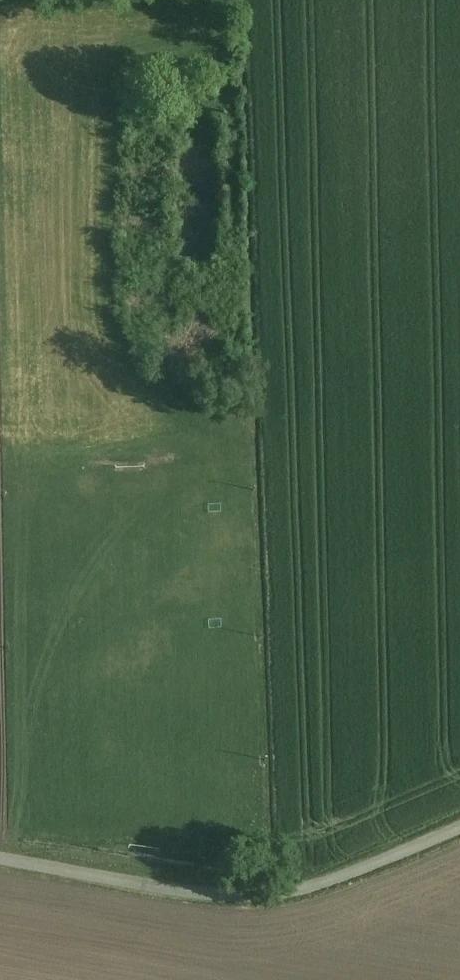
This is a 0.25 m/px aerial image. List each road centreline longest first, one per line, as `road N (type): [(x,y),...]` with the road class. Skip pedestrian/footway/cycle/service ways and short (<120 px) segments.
road 1 (unclassified): [(0,859),(239,896),(314,886),(459,826)]

